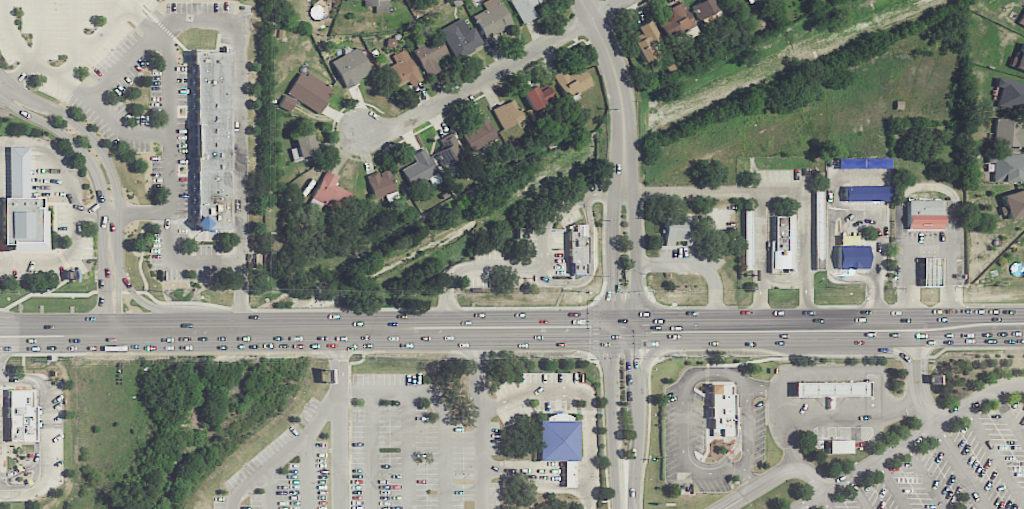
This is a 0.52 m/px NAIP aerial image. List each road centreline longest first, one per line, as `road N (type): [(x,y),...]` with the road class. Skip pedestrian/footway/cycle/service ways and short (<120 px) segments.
road 1 (secondary): [(1023,314),(0,322)]
road 2 (secondary): [(0,344),(1023,337)]
road 3 (residential): [(367,137),(400,128),(627,0)]
road 4 (tertiary): [(585,0),(620,73),(624,186)]
road 5 (tertiary): [(633,508),(639,429),(632,340)]
road 6 (tertiary): [(613,340),(618,508)]
road 7 (tertiary): [(633,317),(635,207),(624,186)]

